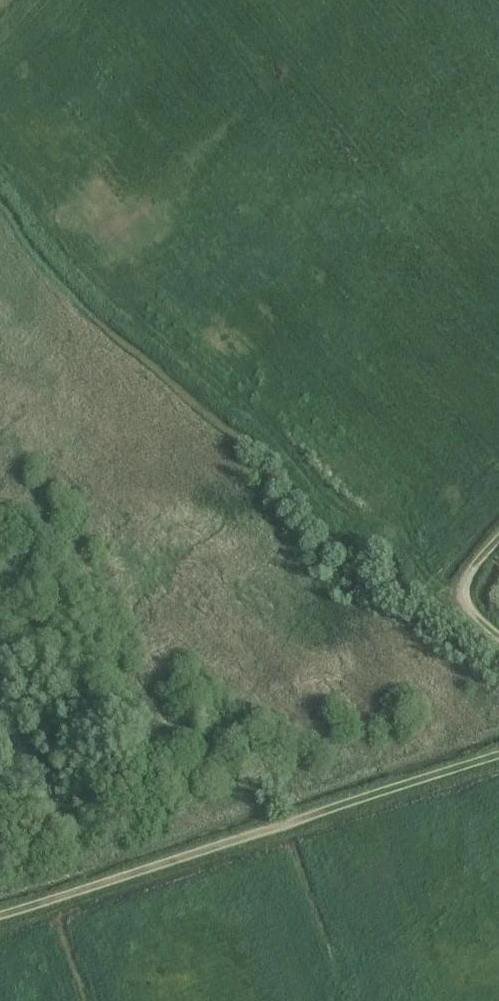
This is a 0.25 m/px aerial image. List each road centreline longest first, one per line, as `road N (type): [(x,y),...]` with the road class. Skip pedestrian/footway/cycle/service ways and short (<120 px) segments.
road 1 (track): [(0,915),(126,881),(498,753)]
road 2 (track): [(498,638),(468,609),(470,575),(498,540)]

